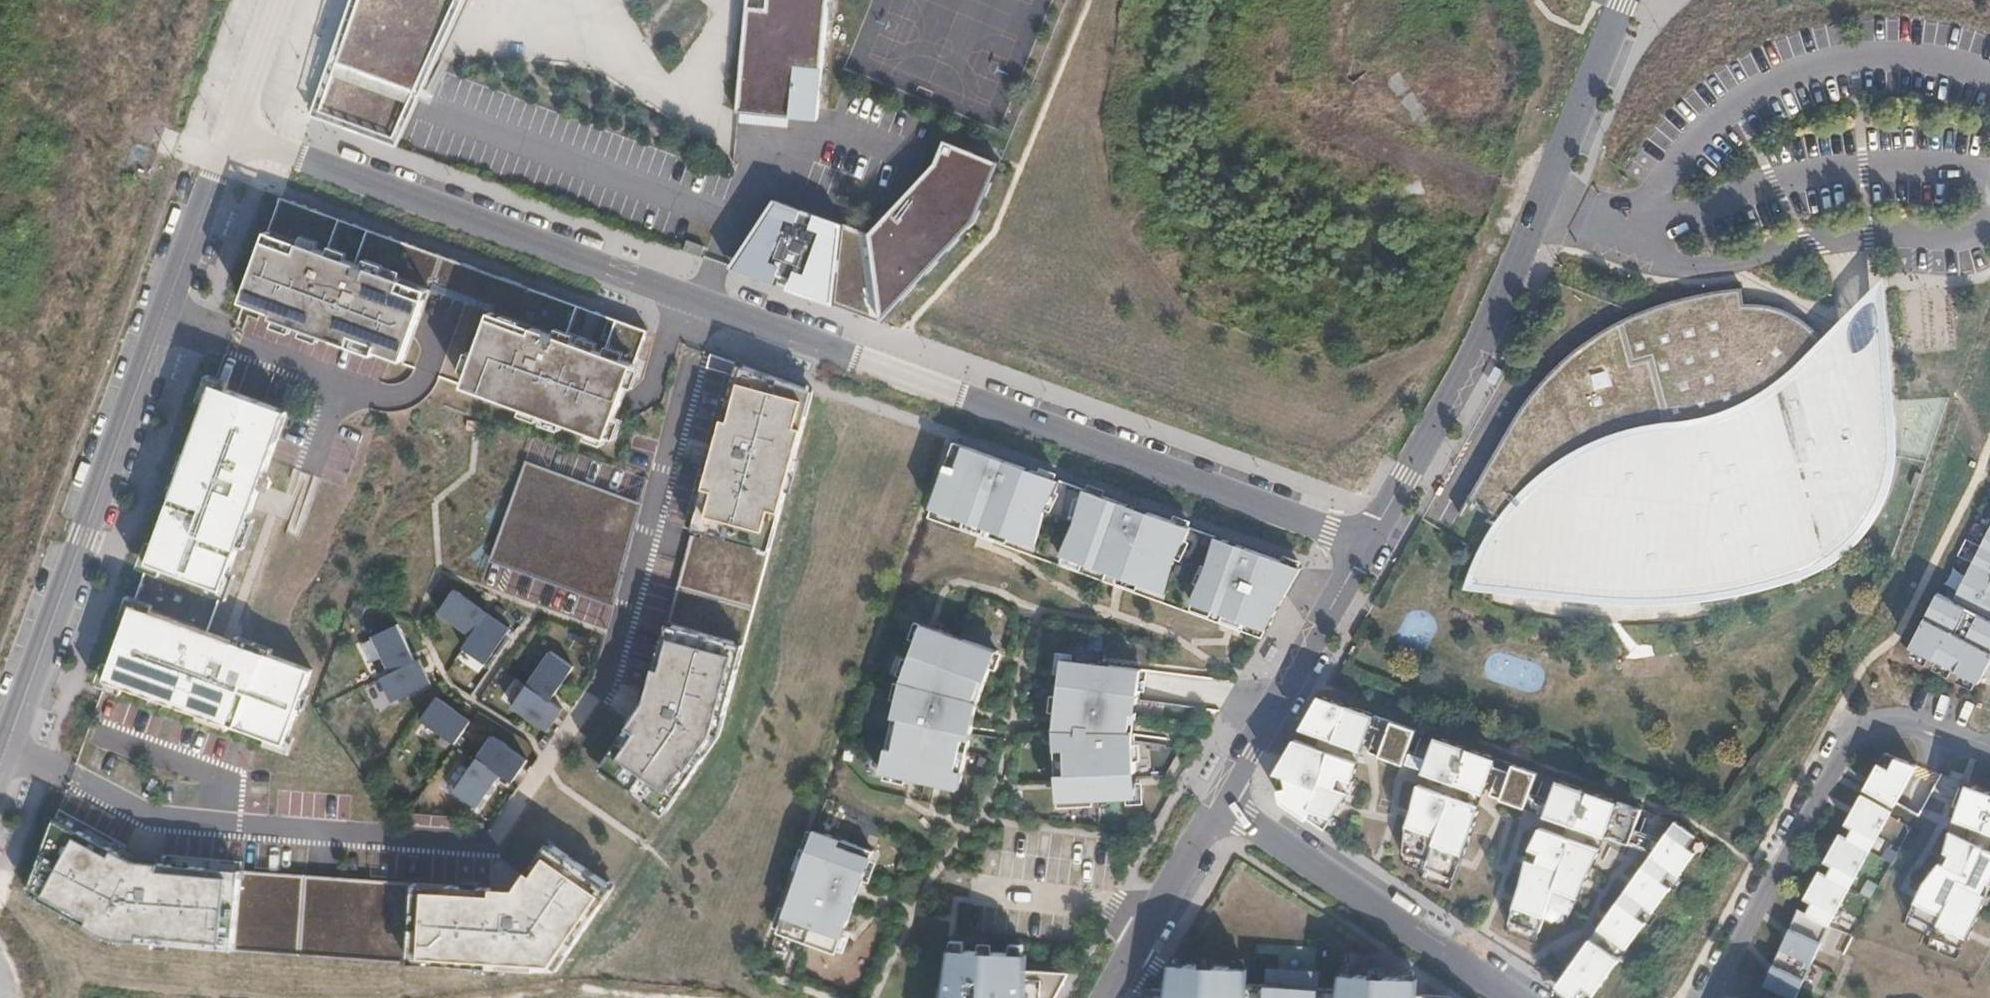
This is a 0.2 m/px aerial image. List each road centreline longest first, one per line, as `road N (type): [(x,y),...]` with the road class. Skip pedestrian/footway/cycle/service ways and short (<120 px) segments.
road 1 (residential): [(232,131),(1162,471),(1371,537)]
road 2 (residential): [(232,131),(0,762)]
road 3 (residential): [(1623,7),(1493,321),(1371,537)]
road 4 (residential): [(1989,752),(1900,724),(1848,741),(1706,997)]
road 5 (residential): [(1221,806),(1512,997)]
road 6 (residential): [(1371,537),(1221,806)]
road 7 (residential): [(1221,806),(1107,997)]
road 8 (residential): [(280,0),(232,131)]

